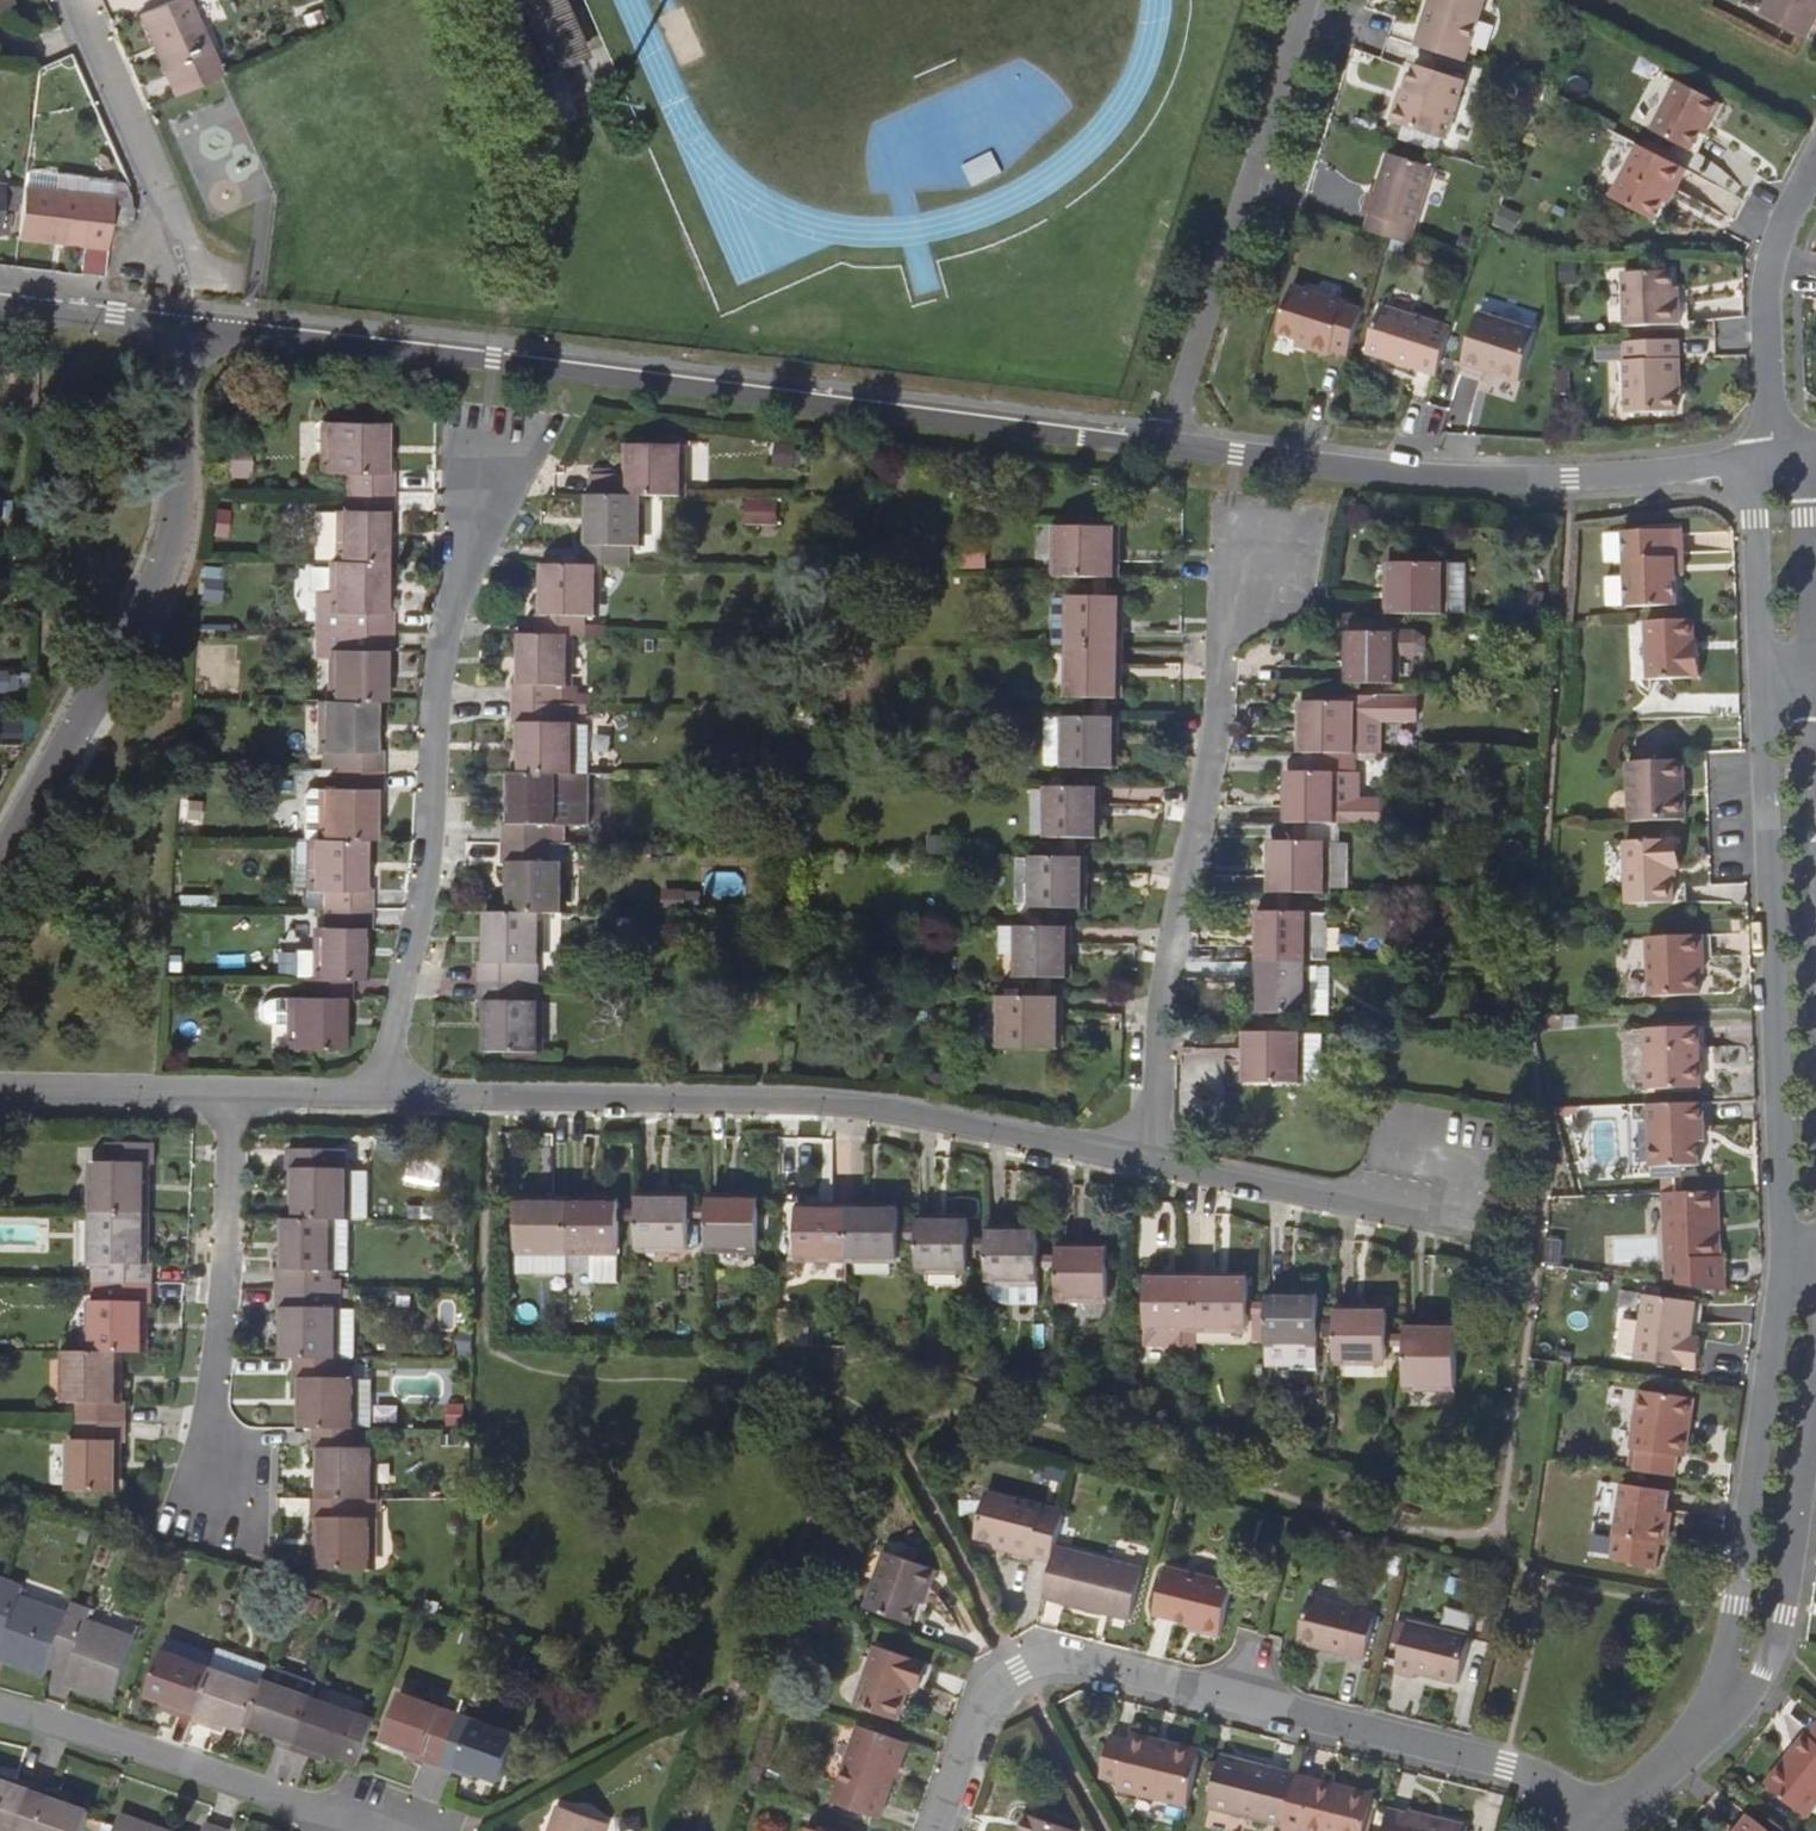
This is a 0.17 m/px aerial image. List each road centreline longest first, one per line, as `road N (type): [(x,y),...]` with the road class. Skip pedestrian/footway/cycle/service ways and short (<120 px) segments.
road 1 (residential): [(173,325),(1164,447)]
road 2 (residential): [(1598,1827),(1538,1780),(1502,1767),(1052,1660),(1012,1672),(982,1700),(931,1830)]
road 3 (residential): [(1143,1162),(838,1106),(374,1098)]
road 4 (residential): [(374,1098),(418,891),(438,652),(490,465)]
road 5 (residential): [(1164,447),(1467,481),(1764,465)]
road 6 (residential): [(1248,580),(1214,638),(1214,724),(1168,943),(1143,1162)]
road 7 (residential): [(173,325),(168,504),(151,583),(0,864)]
road 8 (residential): [(1758,682),(1780,1255)]
road 9 (residential): [(1164,447),(1302,0)]
road 10 (residential): [(1780,1255),(1712,1717)]
road 11 (residential): [(230,1098),(206,1407),(217,1486)]
road 12 (residential): [(0,1713),(359,1830)]
road 13 (residential): [(1712,1717),(1761,1668),(1781,1615),(1815,1370)]
road 14 (residential): [(1485,1232),(1143,1162)]
road 15 (residential): [(1764,465),(1764,270),(1815,155)]
road 16 (residential): [(71,0),(159,206),(168,269)]
road 17 (residential): [(1814,681),(1808,502),(1764,465)]
road 18 (residential): [(230,1098),(0,1093)]
road 19 (residential): [(1764,465),(1752,523),(1758,682)]
road 20 (residential): [(0,304),(173,325)]
road 21 (residential): [(1598,1827),(1712,1717)]
road 22 (residential): [(374,1098),(230,1098)]

